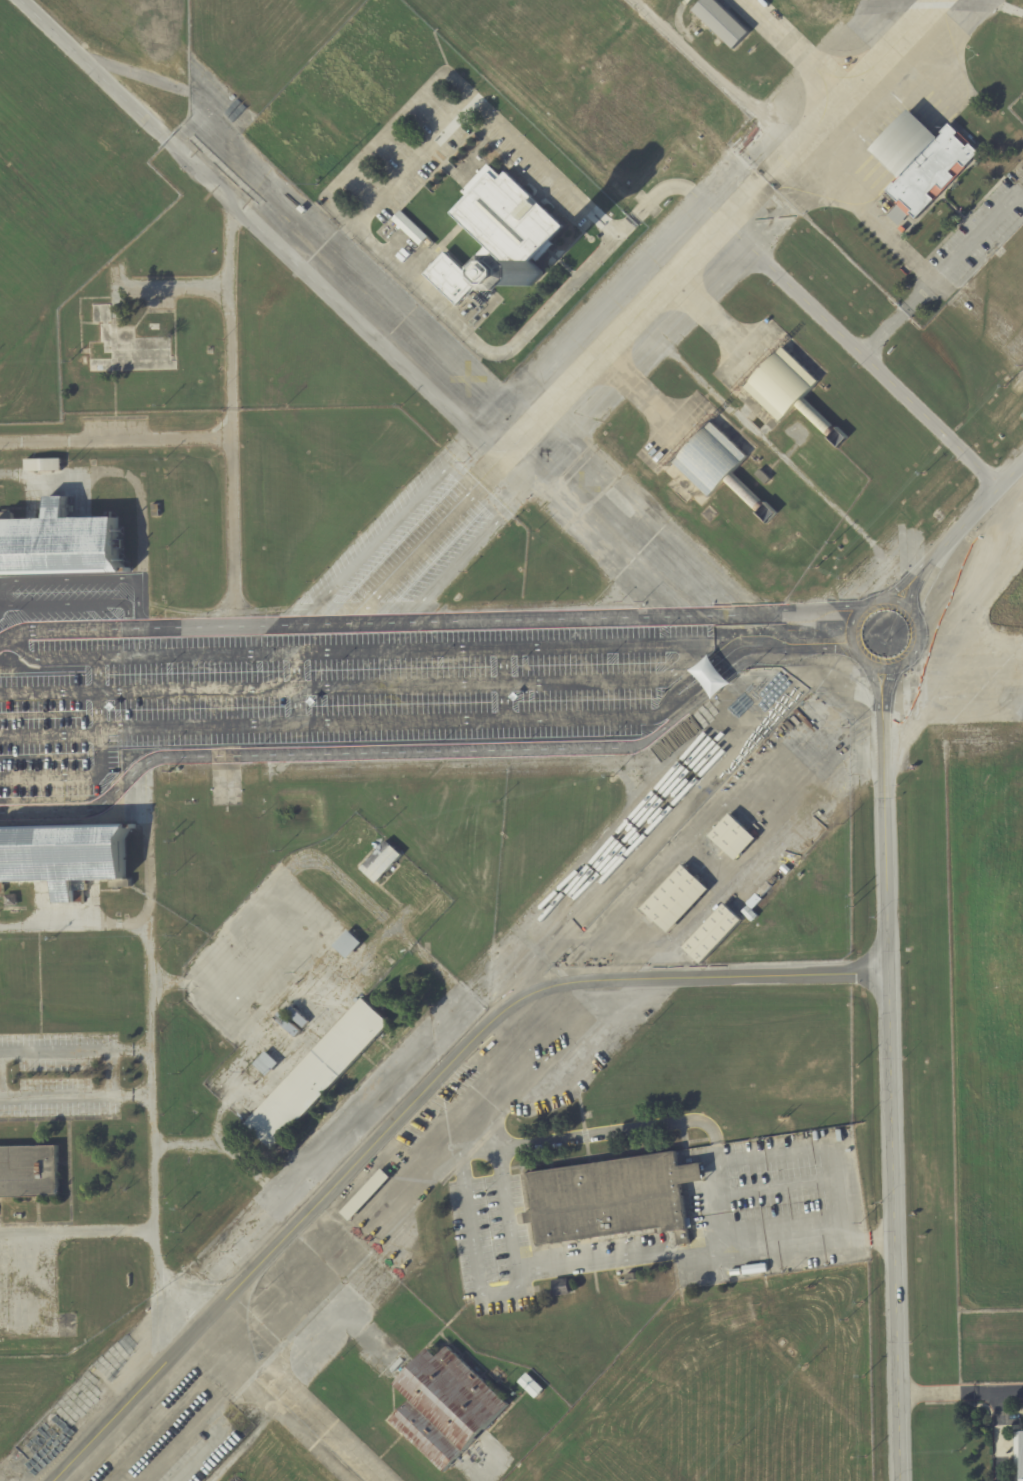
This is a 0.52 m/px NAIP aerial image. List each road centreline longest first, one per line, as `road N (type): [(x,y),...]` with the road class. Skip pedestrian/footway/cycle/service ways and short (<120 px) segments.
road 1 (residential): [(866,605),(737,615),(32,628),(0,638)]
road 2 (residential): [(884,725),(899,1480)]
road 3 (residential): [(0,814),(100,805),(160,756),(618,746)]
road 4 (residential): [(1000,487),(747,245),(716,226)]
road 5 (residential): [(618,746),(643,739),(747,656),(807,646),(858,651)]
road 6 (residential): [(862,655),(883,665),(906,659),(917,644),(916,616),(895,599),(863,607),(853,628),(862,655)]
road 7 (residential): [(1022,463),(919,570)]

